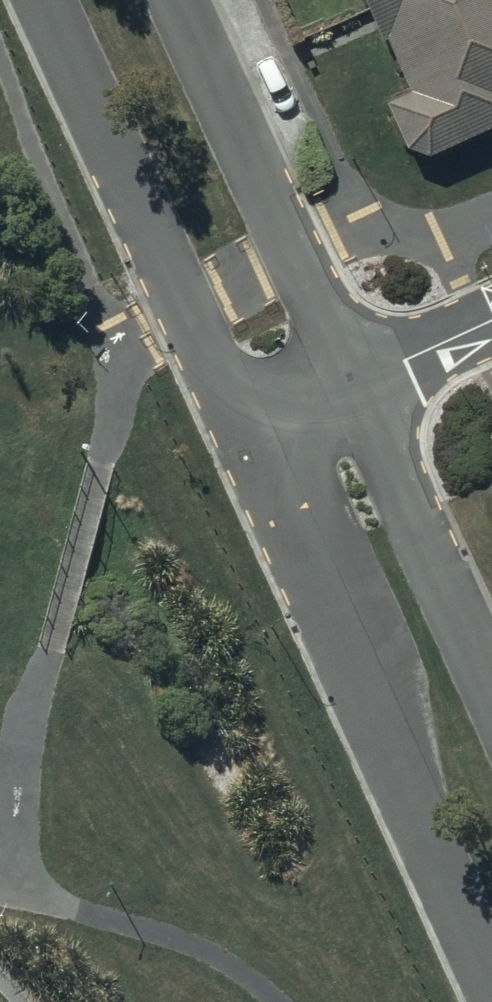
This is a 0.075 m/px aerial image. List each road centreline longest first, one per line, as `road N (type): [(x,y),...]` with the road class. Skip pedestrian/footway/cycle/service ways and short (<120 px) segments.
road 1 (residential): [(491,981),(249,435)]
road 2 (residential): [(249,435),(47,0)]
road 3 (residential): [(179,0),(354,385)]
road 4 (residential): [(354,385),(491,687)]
road 5 (residential): [(491,321),(354,385)]

